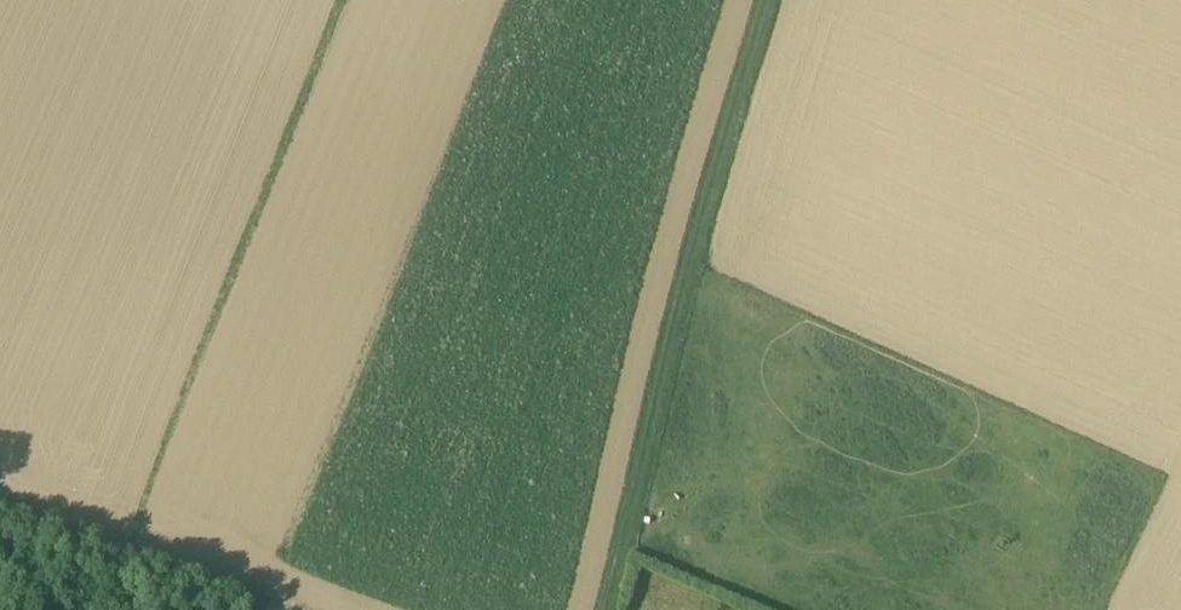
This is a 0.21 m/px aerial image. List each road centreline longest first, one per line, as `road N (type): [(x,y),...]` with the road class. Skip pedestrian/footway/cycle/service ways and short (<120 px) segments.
road 1 (track): [(609,609),(682,272),(755,0)]

